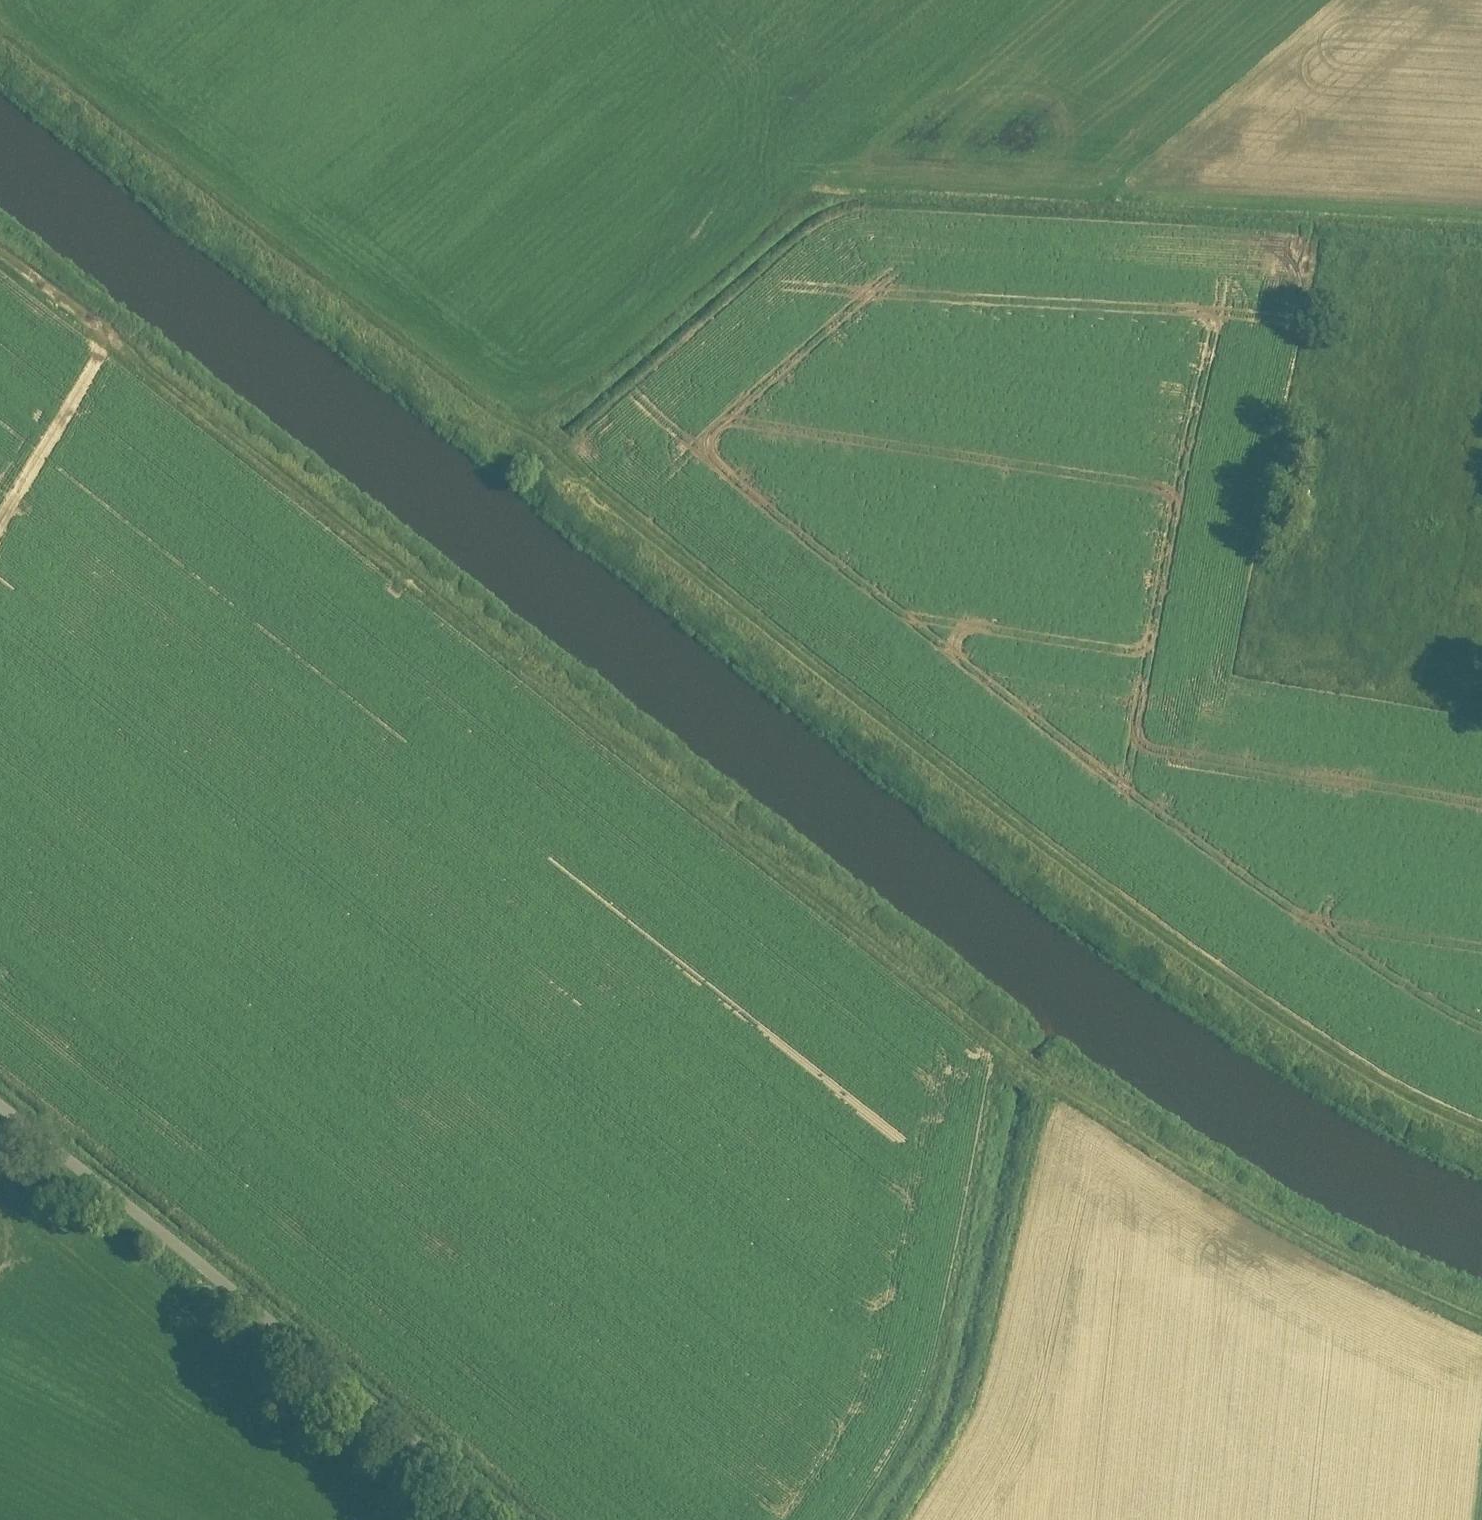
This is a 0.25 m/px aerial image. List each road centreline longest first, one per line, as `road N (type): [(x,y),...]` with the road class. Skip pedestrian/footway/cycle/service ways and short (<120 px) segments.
road 1 (track): [(1481,1342),(1298,1265),(1170,1189),(991,1059),(100,351)]
road 2 (unclassified): [(0,1107),(487,1519)]
road 3 (track): [(0,270),(100,351),(0,512)]

